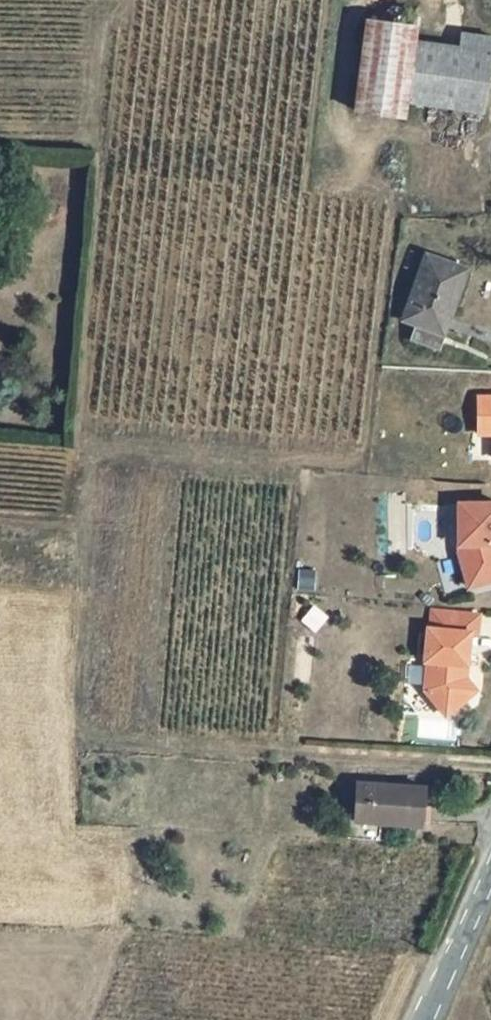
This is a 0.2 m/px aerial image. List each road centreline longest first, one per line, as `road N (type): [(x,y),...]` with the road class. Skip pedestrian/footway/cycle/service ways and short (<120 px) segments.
road 1 (unclassified): [(426,1019),(490,875)]

